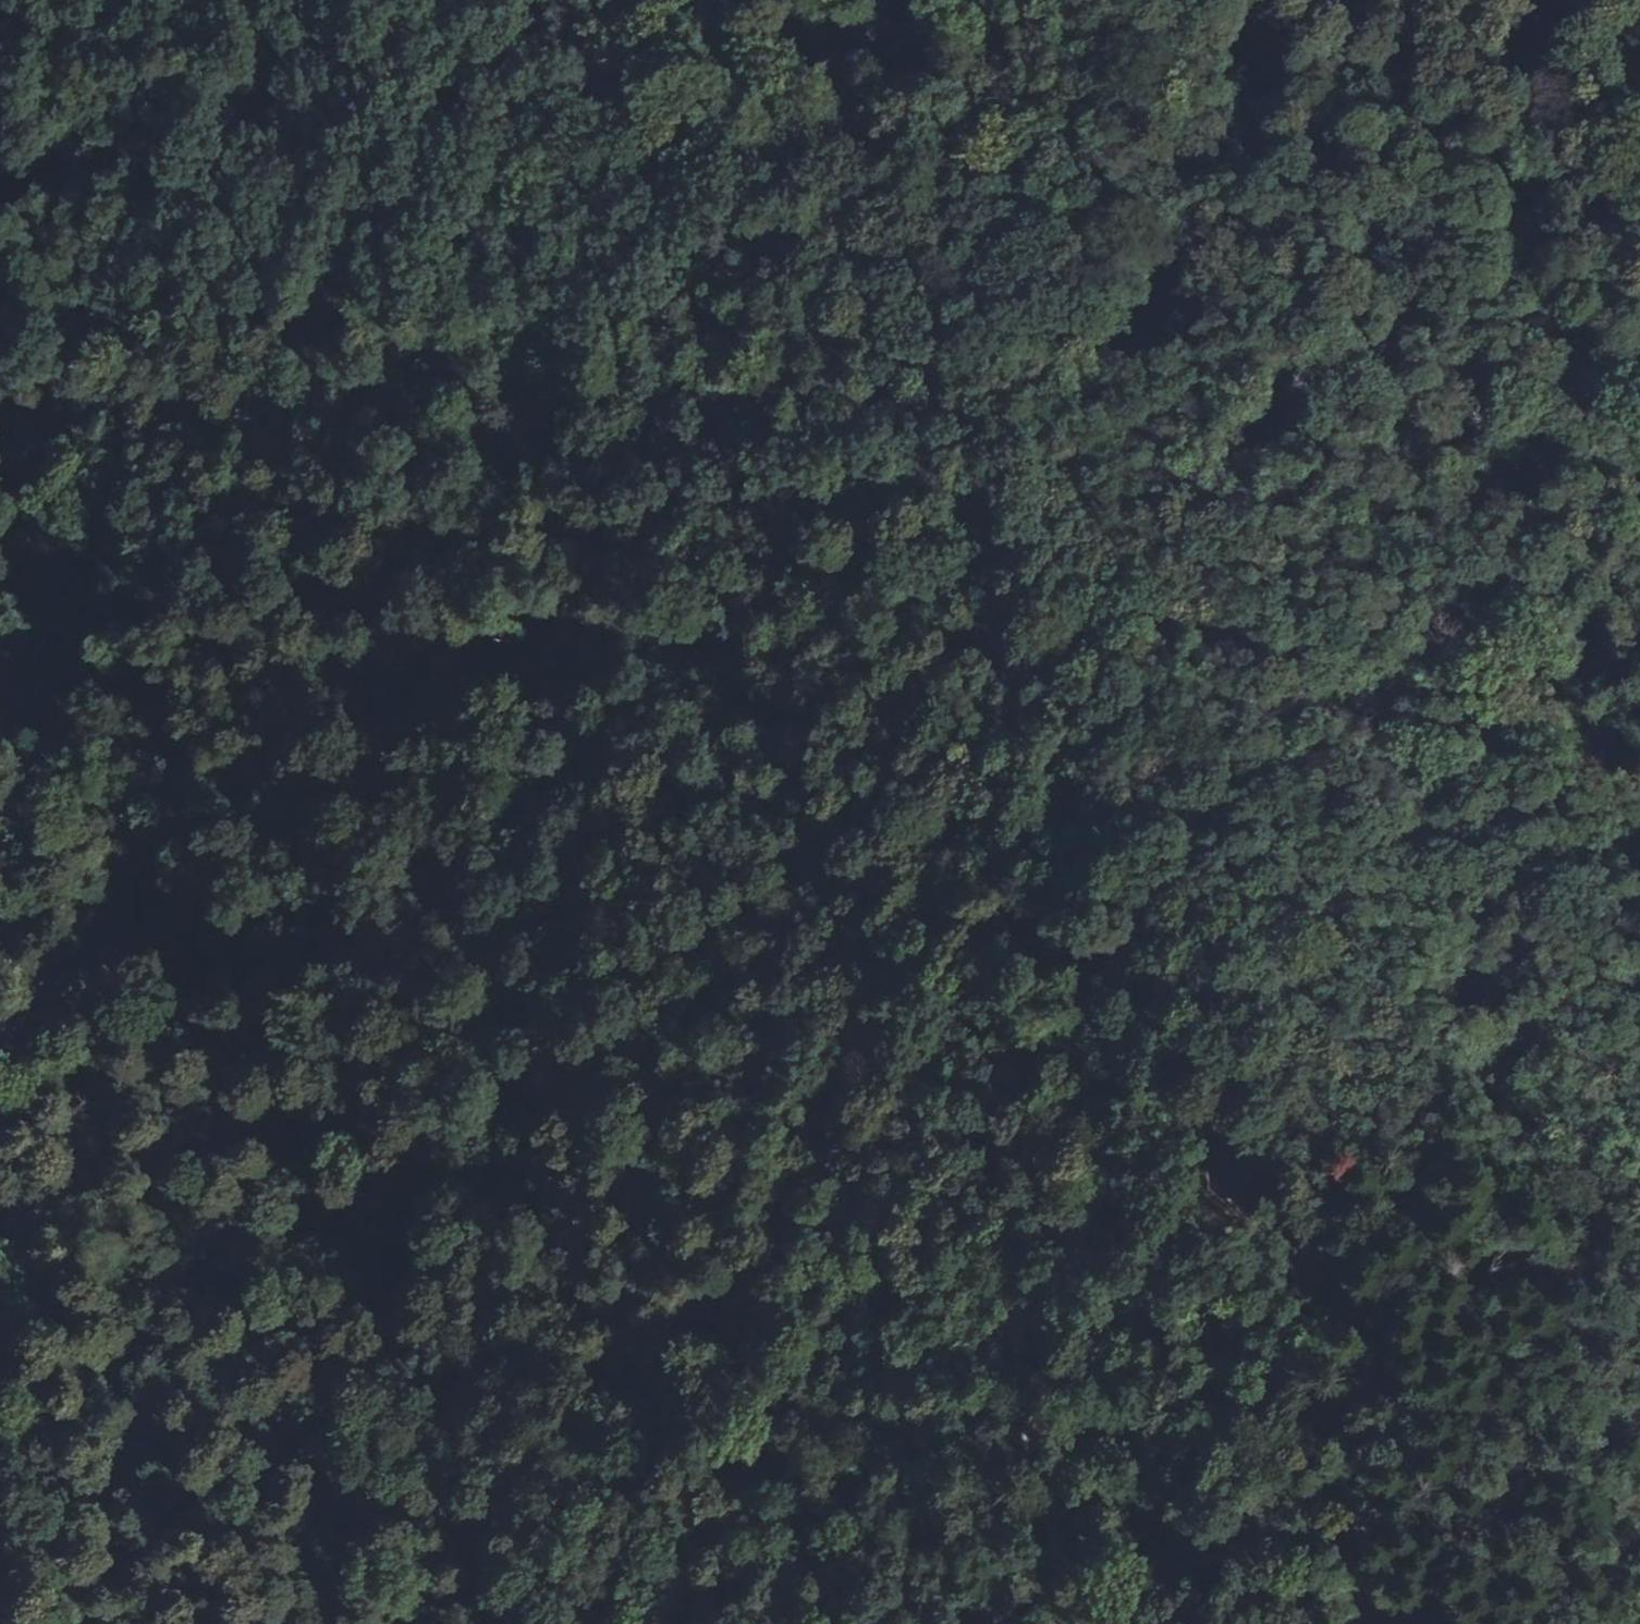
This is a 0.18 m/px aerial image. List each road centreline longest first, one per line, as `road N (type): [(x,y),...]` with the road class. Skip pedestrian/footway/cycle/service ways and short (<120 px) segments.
road 1 (track): [(1092,618),(1040,670),(965,782),(822,1129),(662,1623)]
road 2 (track): [(1639,794),(1423,655),(1304,614),(1092,618)]

